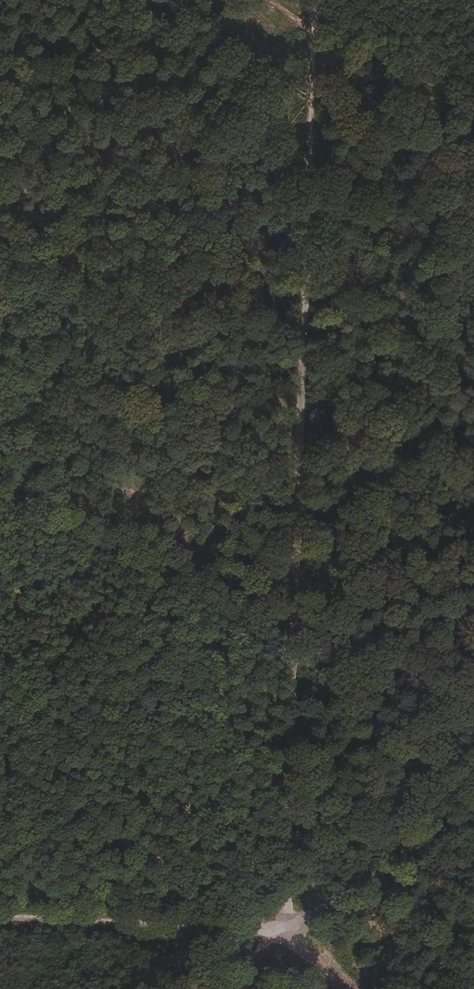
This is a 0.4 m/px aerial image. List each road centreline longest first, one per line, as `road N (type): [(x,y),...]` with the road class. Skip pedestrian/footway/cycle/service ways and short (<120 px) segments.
road 1 (unclassified): [(314,0),(288,900),(301,944),(340,988)]
road 2 (track): [(313,30),(287,26),(272,37),(211,111),(0,301)]
road 3 (track): [(0,768),(249,913),(292,926)]
road 4 (track): [(473,809),(292,926)]

